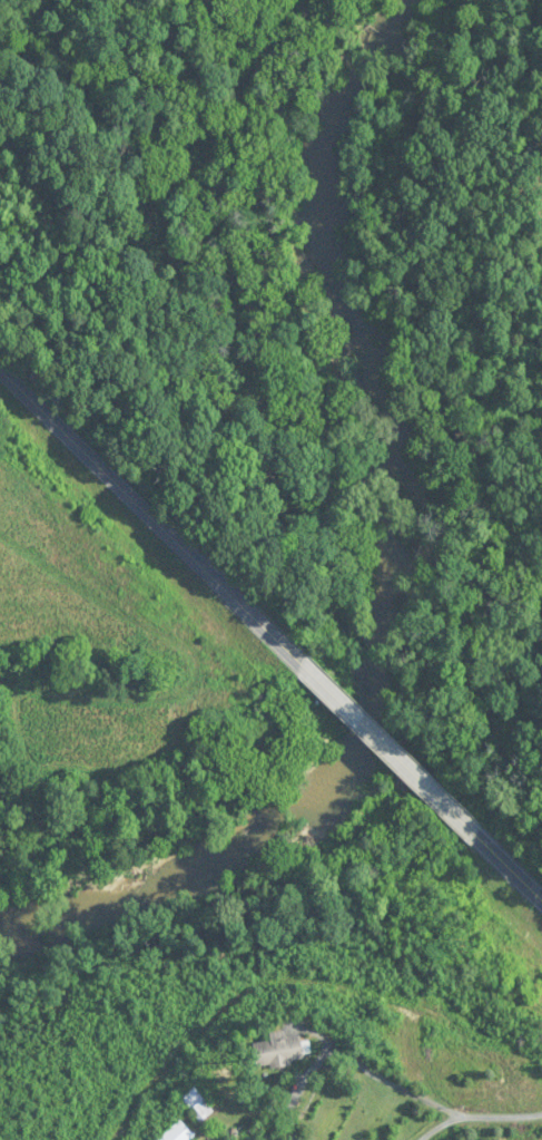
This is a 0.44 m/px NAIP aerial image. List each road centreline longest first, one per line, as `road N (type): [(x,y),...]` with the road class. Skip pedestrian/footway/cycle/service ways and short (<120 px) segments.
road 1 (secondary): [(300,662),(0,366)]
road 2 (secondary): [(395,758),(300,662)]

